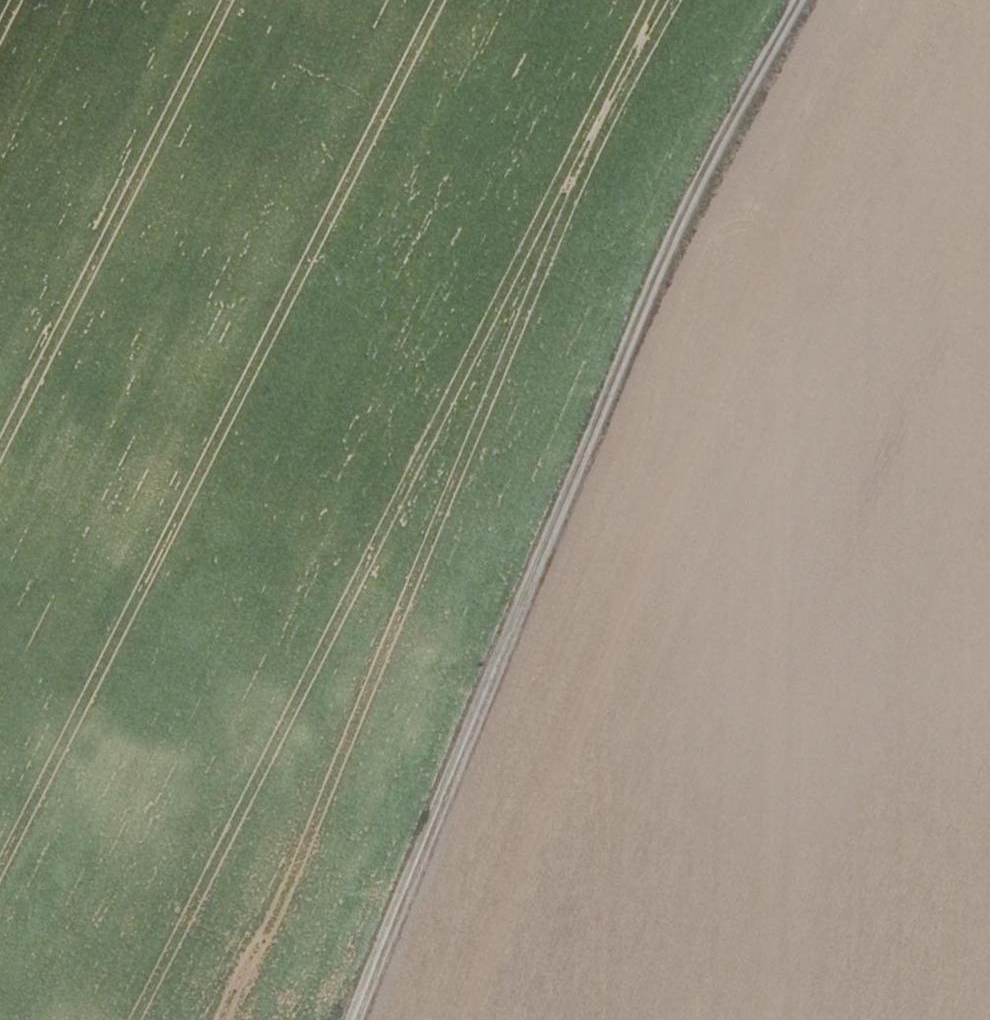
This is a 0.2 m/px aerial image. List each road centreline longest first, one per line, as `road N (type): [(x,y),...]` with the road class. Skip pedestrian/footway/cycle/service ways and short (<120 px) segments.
road 1 (track): [(356,1019),(649,296),(808,0)]

